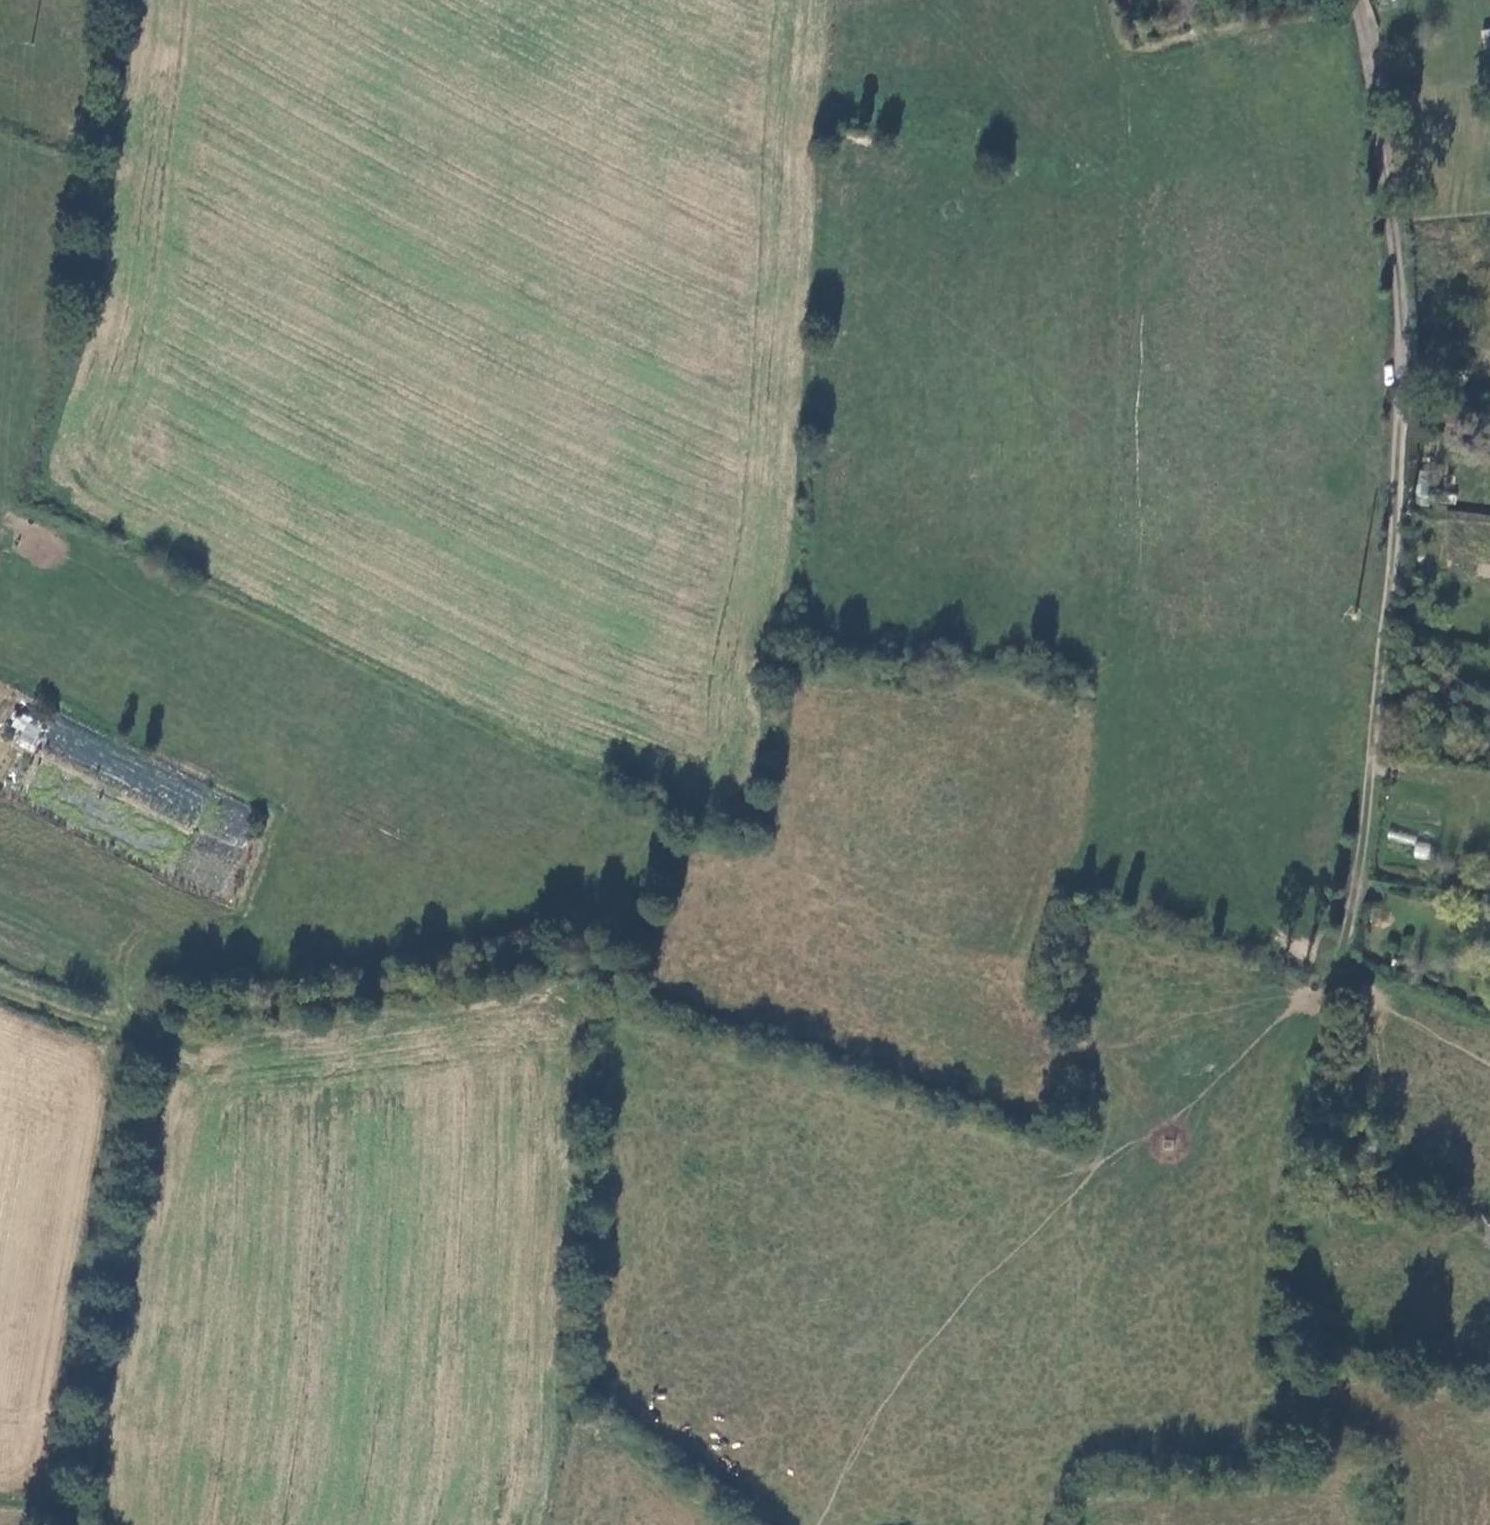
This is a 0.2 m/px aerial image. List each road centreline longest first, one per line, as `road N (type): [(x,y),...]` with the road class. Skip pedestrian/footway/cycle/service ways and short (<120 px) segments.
road 1 (track): [(1356,0),(1385,102),(1400,429),(1370,779),(1343,941)]
road 2 (track): [(0,982),(150,1034)]

